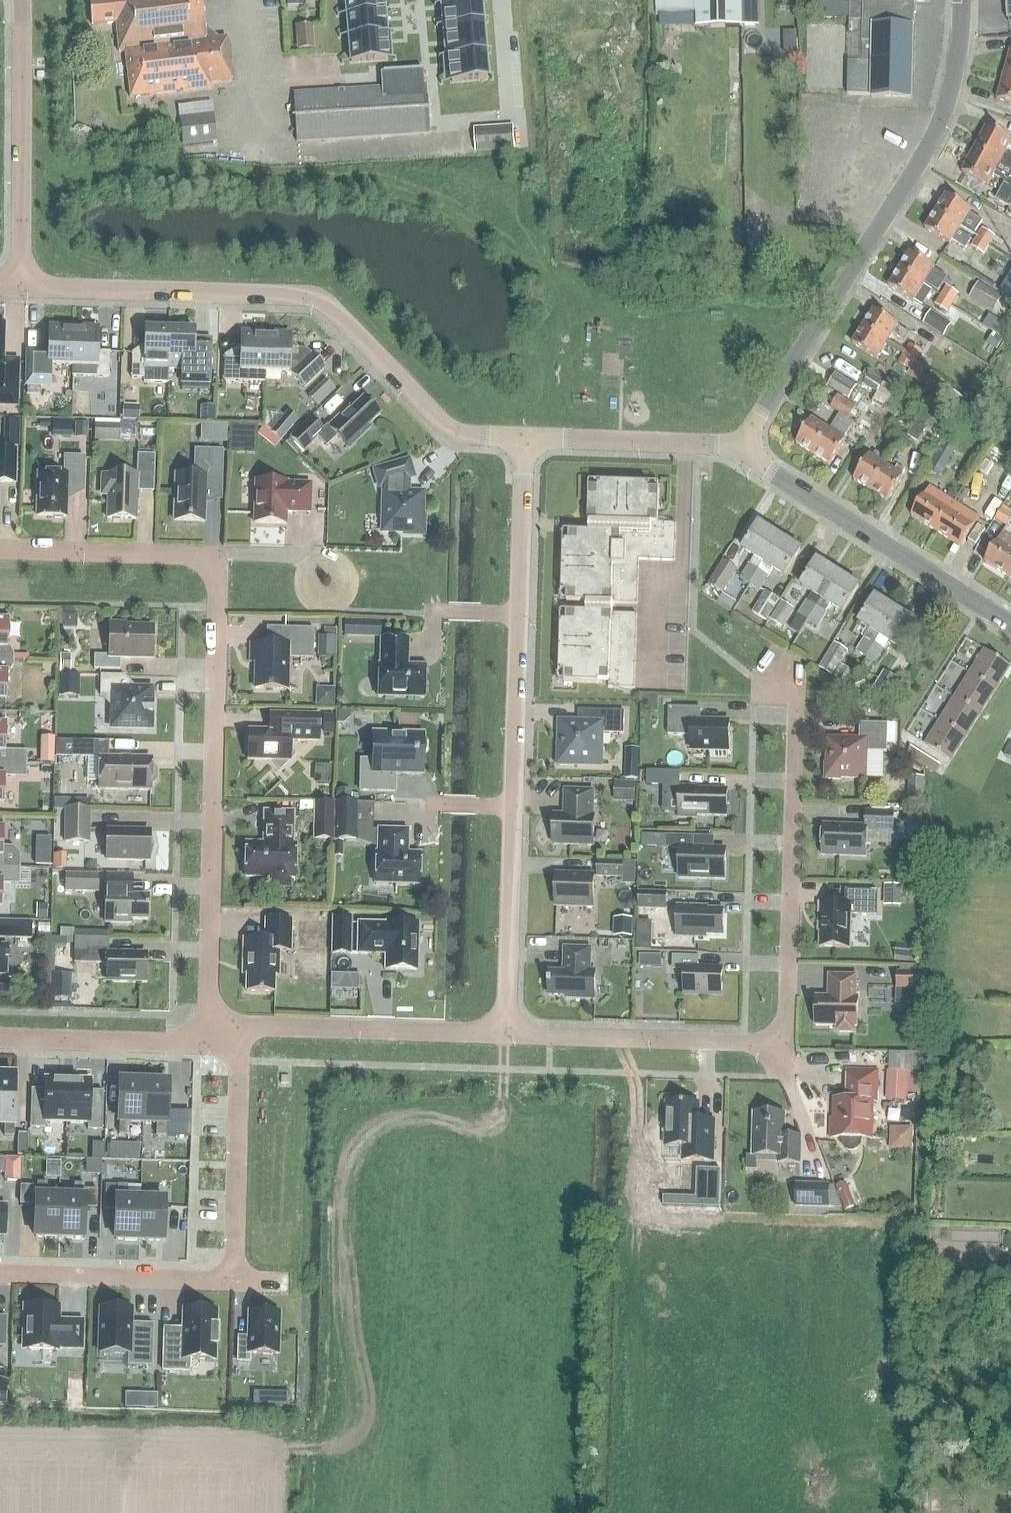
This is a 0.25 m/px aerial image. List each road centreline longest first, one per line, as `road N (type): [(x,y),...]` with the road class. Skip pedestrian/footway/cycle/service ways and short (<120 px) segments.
road 1 (residential): [(17,293),(318,300),(457,439),(527,441)]
road 2 (unclassified): [(748,450),(756,423),(945,114),(957,0)]
road 3 (residential): [(216,560),(208,1036)]
road 4 (unknown): [(525,1036),(509,1291),(289,1278)]
road 5 (unknown): [(328,1280),(329,1487),(546,1485),(545,1512)]
road 6 (residential): [(771,1044),(784,1028),(790,708),(753,675)]
road 7 (unclassified): [(1010,625),(766,485),(748,450)]
road 8 (residential): [(17,293),(20,0)]
road 9 (residential): [(238,1028),(505,1035)]
road 10 (residential): [(505,1035),(771,1044)]
road 11 (unknown): [(313,1279),(310,1028)]
road 12 (residential): [(238,1028),(236,1276)]
road 13 (residential): [(236,1276),(0,1269)]
road 14 (residential): [(505,1035),(513,808)]
road 15 (residential): [(527,441),(748,450)]
road 16 (residential): [(0,560),(216,560)]
road 17 (residential): [(0,1037),(208,1036)]
road 18 (residential): [(513,808),(520,618)]
road 19 (residential): [(520,618),(527,441)]

